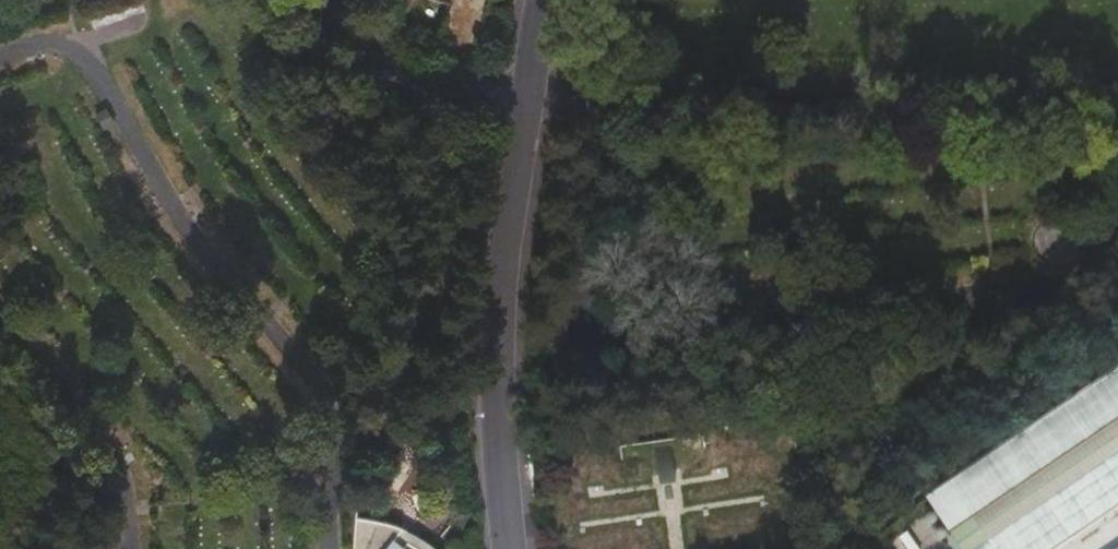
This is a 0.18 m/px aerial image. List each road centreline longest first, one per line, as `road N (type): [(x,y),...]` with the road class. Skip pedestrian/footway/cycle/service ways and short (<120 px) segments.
road 1 (residential): [(529,0),(493,302),(508,548)]

